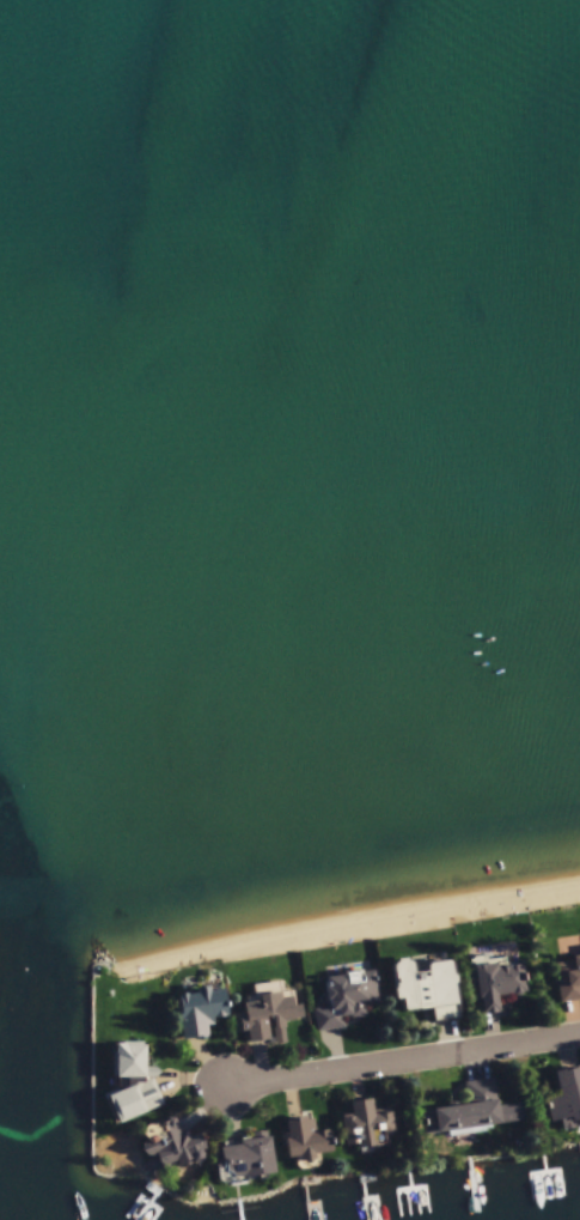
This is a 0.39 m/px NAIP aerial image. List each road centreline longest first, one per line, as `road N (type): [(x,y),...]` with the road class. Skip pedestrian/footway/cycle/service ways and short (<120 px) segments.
road 1 (residential): [(579,1037),(222,1091)]

